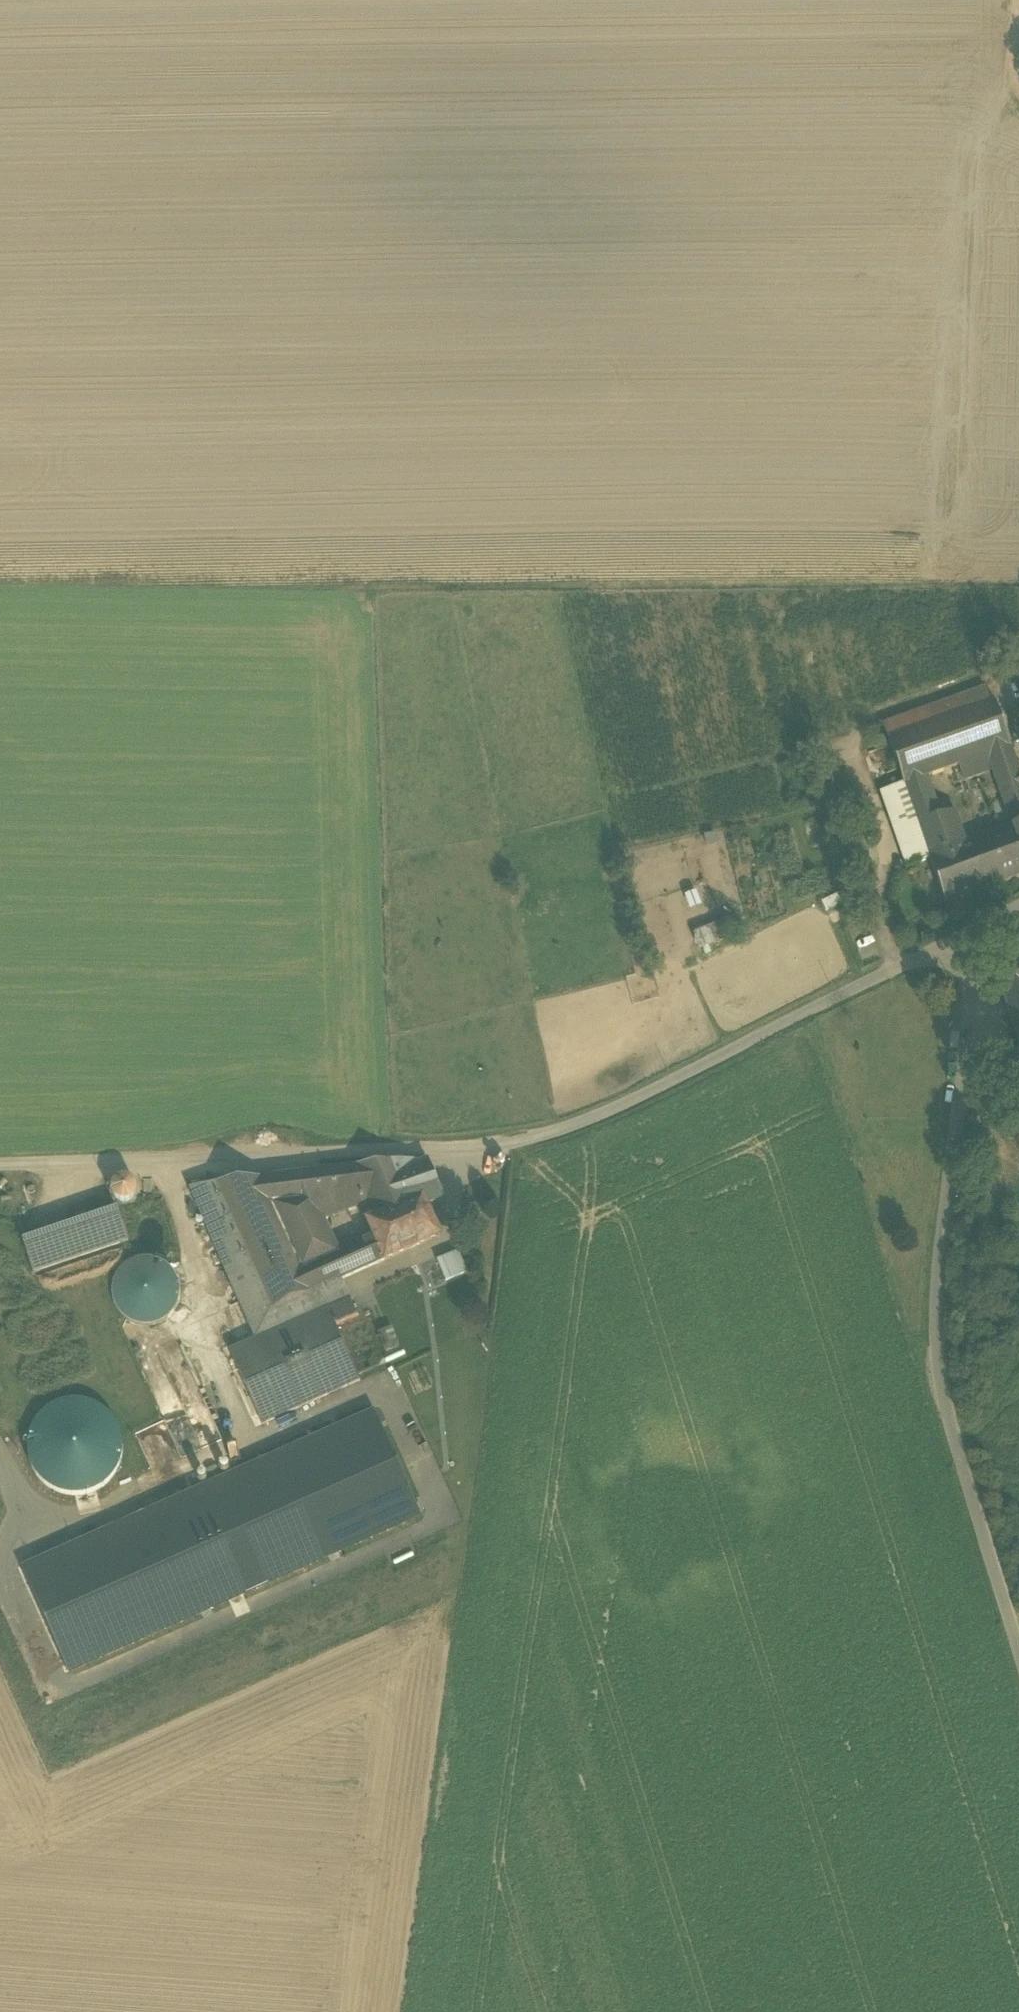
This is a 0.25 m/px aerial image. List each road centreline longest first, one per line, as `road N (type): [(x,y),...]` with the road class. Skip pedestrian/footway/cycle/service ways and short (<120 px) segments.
road 1 (track): [(0,1165),(481,1158),(629,1103),(901,966),(980,951)]
road 2 (unclassified): [(1018,1663),(974,1525),(936,1348),(951,1152),(980,951),(1018,922)]
road 3 (track): [(153,1163),(220,1328)]

